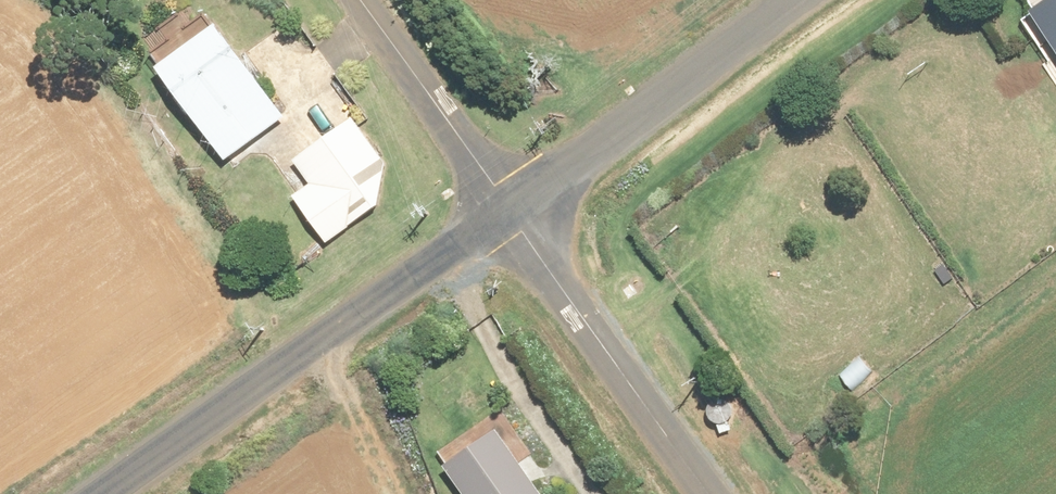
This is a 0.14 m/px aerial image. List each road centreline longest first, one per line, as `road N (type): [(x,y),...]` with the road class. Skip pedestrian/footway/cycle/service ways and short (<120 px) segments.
road 1 (unclassified): [(106,493),(509,209)]
road 2 (unclassified): [(509,209),(794,0)]
road 3 (unclassified): [(509,209),(710,493)]
road 4 (unclassified): [(360,0),(509,209)]

